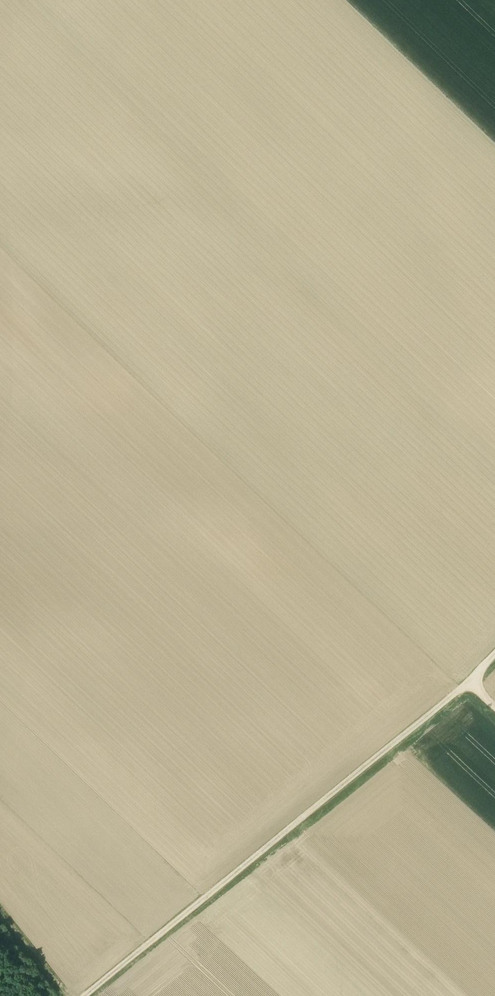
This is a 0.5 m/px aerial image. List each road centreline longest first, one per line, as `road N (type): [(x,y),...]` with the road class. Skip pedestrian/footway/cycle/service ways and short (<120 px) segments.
road 1 (track): [(469,680),(83,995)]

